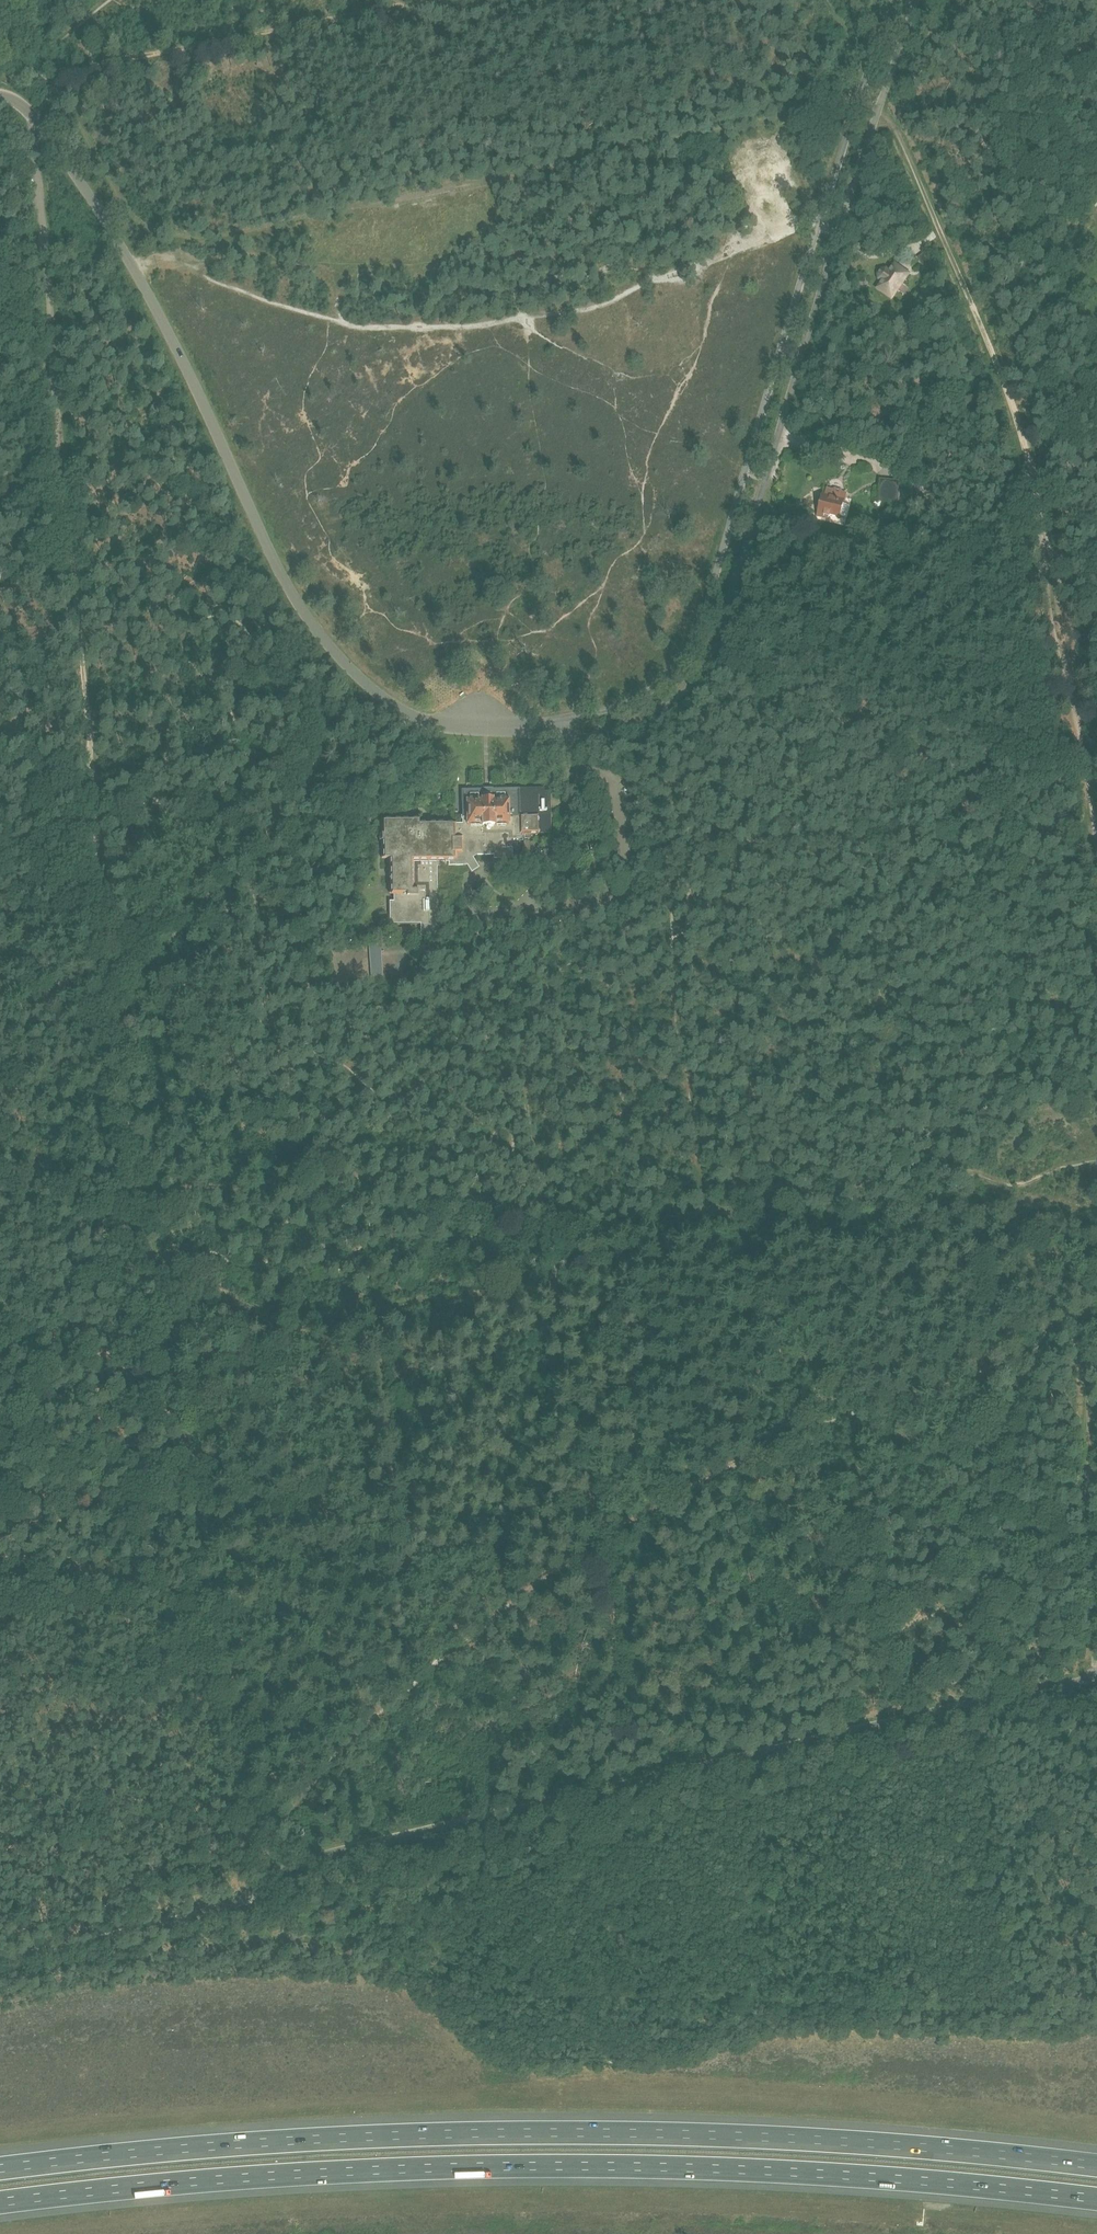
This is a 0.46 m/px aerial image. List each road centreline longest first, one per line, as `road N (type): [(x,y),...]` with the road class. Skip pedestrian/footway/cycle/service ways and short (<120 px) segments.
road 1 (unclassified): [(0,1958),(211,1911),(292,1865),(327,1855),(1096,1679)]
road 2 (motorway): [(1096,2166),(896,2145),(579,2132),(301,2139),(0,2169)]
road 3 (motorway): [(0,2203),(267,2177),(560,2166),(865,2177),(1096,2199)]
road 4 (track): [(259,1845),(119,1083),(96,813)]
road 5 (unclassified): [(551,728),(430,723),(358,680),(288,582),(146,281),(42,125),(0,95)]
road 6 (track): [(1096,853),(1047,547),(1011,424),(908,150),(859,100)]
road 7 (track): [(96,813),(36,179),(38,120)]
road 8 (unclassified): [(765,480),(915,0)]
road 9 (unclassified): [(895,0),(745,474)]
road 10 (unclassified): [(551,728),(577,738),(616,730),(661,709),(691,682),(711,654),(765,480)]
road 11 (unclassified): [(745,474),(698,627),(672,673),(645,695),(551,728)]
road 12 (track): [(839,233),(777,222),(749,186),(747,160)]

